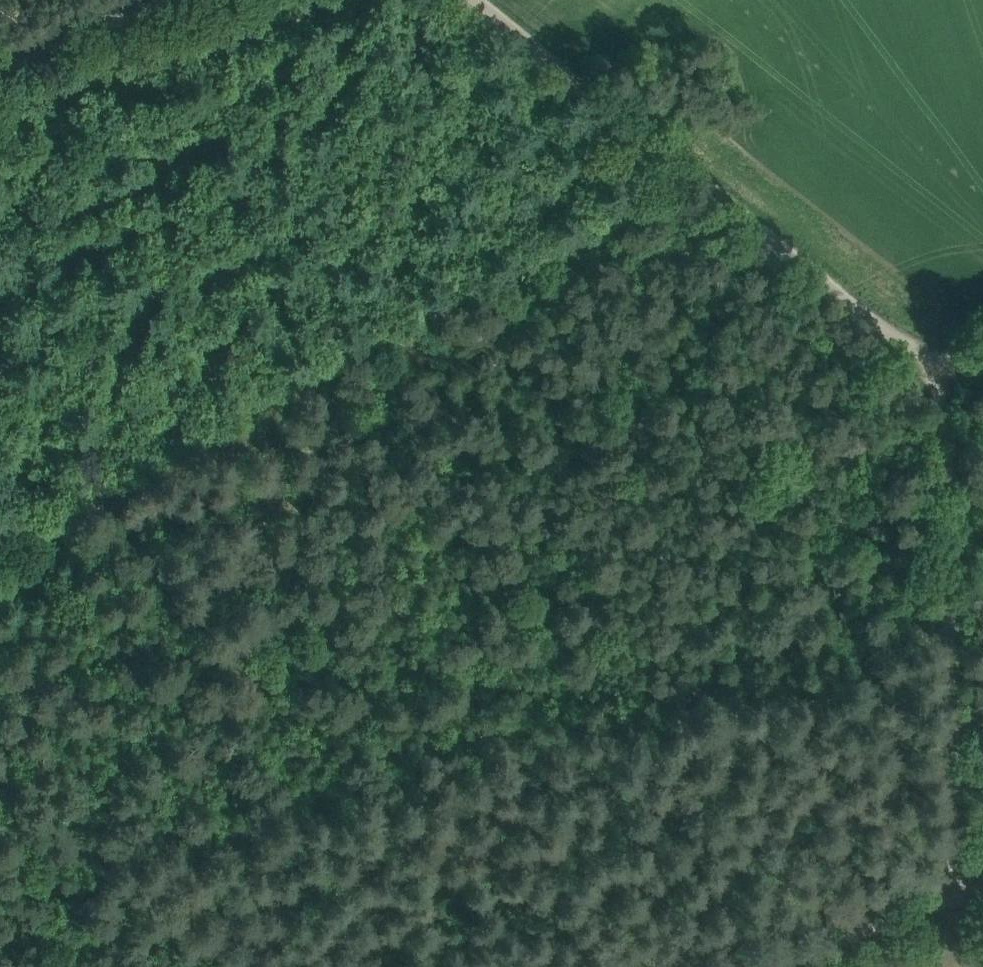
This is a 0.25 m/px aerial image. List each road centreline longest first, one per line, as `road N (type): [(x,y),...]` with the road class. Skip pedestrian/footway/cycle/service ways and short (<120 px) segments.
road 1 (track): [(679,161),(0,542)]
road 2 (unclassified): [(982,367),(889,329),(477,0)]
road 3 (track): [(958,890),(943,356)]
road 4 (track): [(773,966),(982,885)]
road 5 (track): [(108,884),(259,966)]
road 6 (unclassified): [(0,64),(149,0)]

